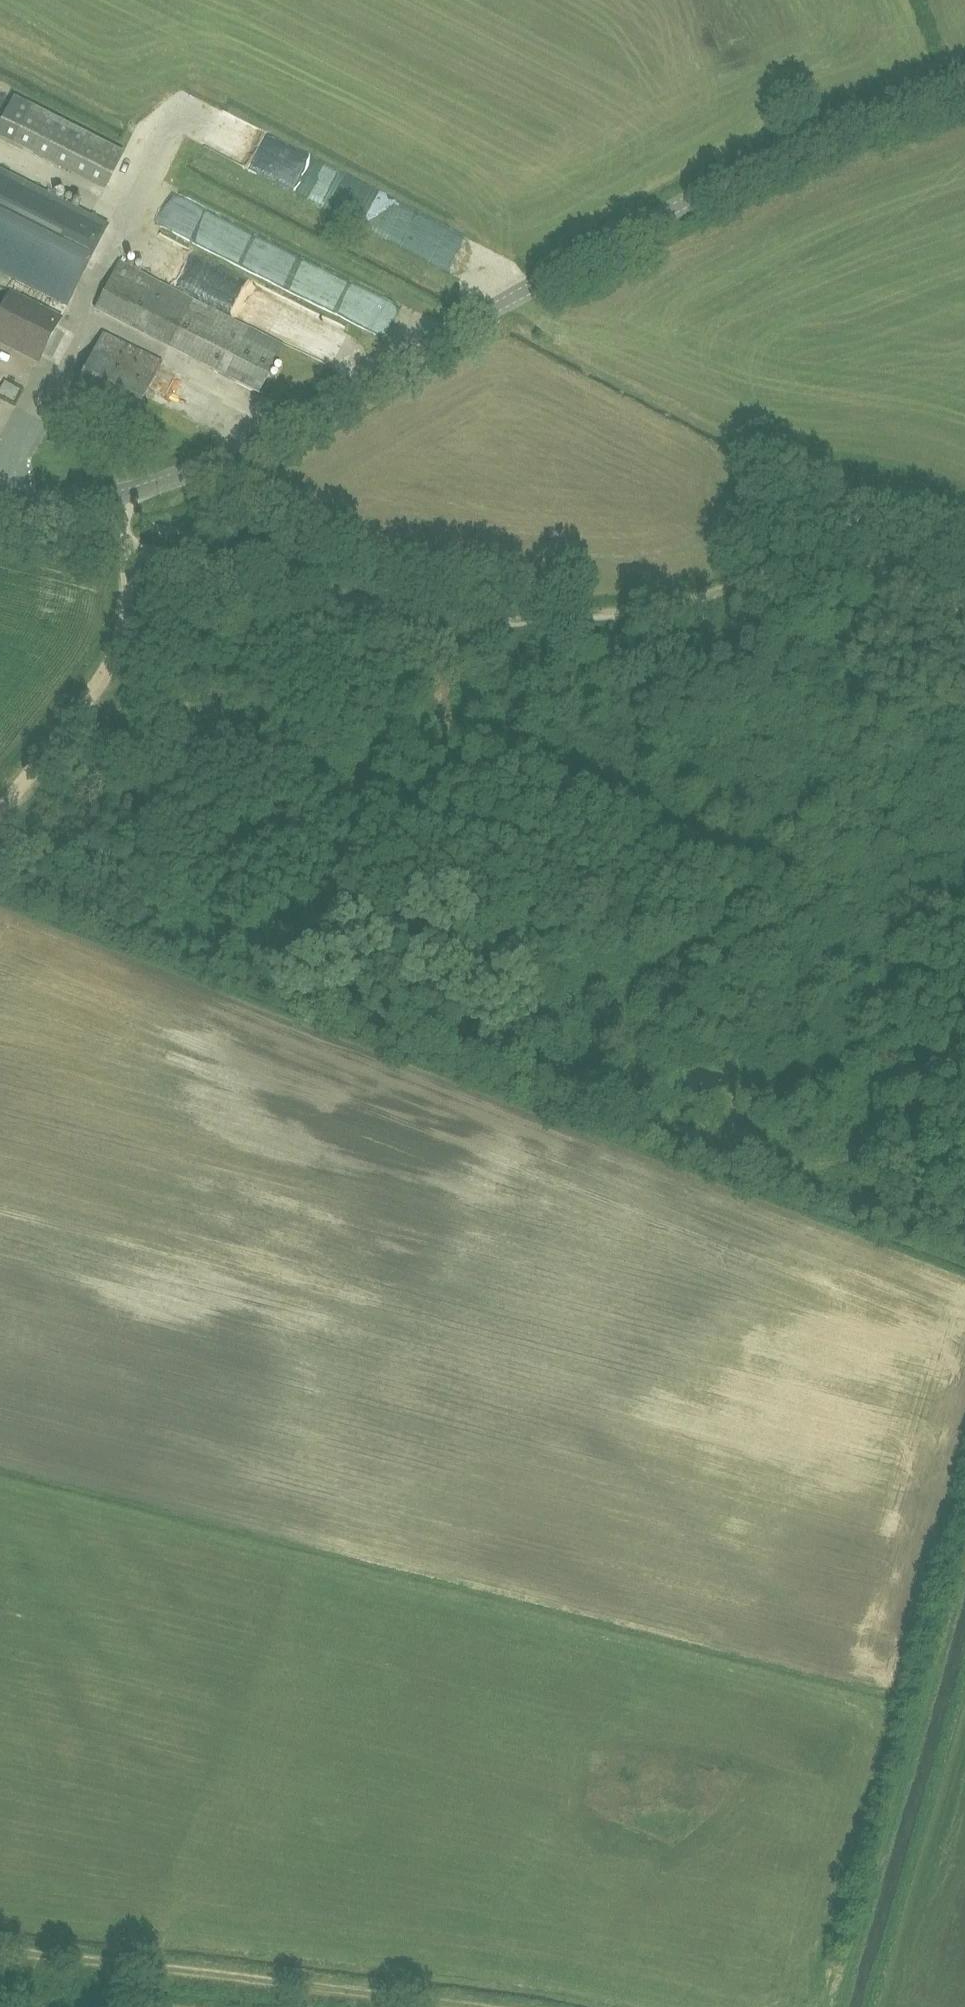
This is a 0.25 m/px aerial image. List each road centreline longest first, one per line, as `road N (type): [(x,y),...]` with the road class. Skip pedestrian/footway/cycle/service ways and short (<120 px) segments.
road 1 (tertiary): [(0,500),(113,496),(207,464),(822,135),(964,87)]
road 2 (track): [(0,1950),(475,2006)]
road 3 (track): [(113,496),(130,564),(126,622),(114,656),(0,810)]

